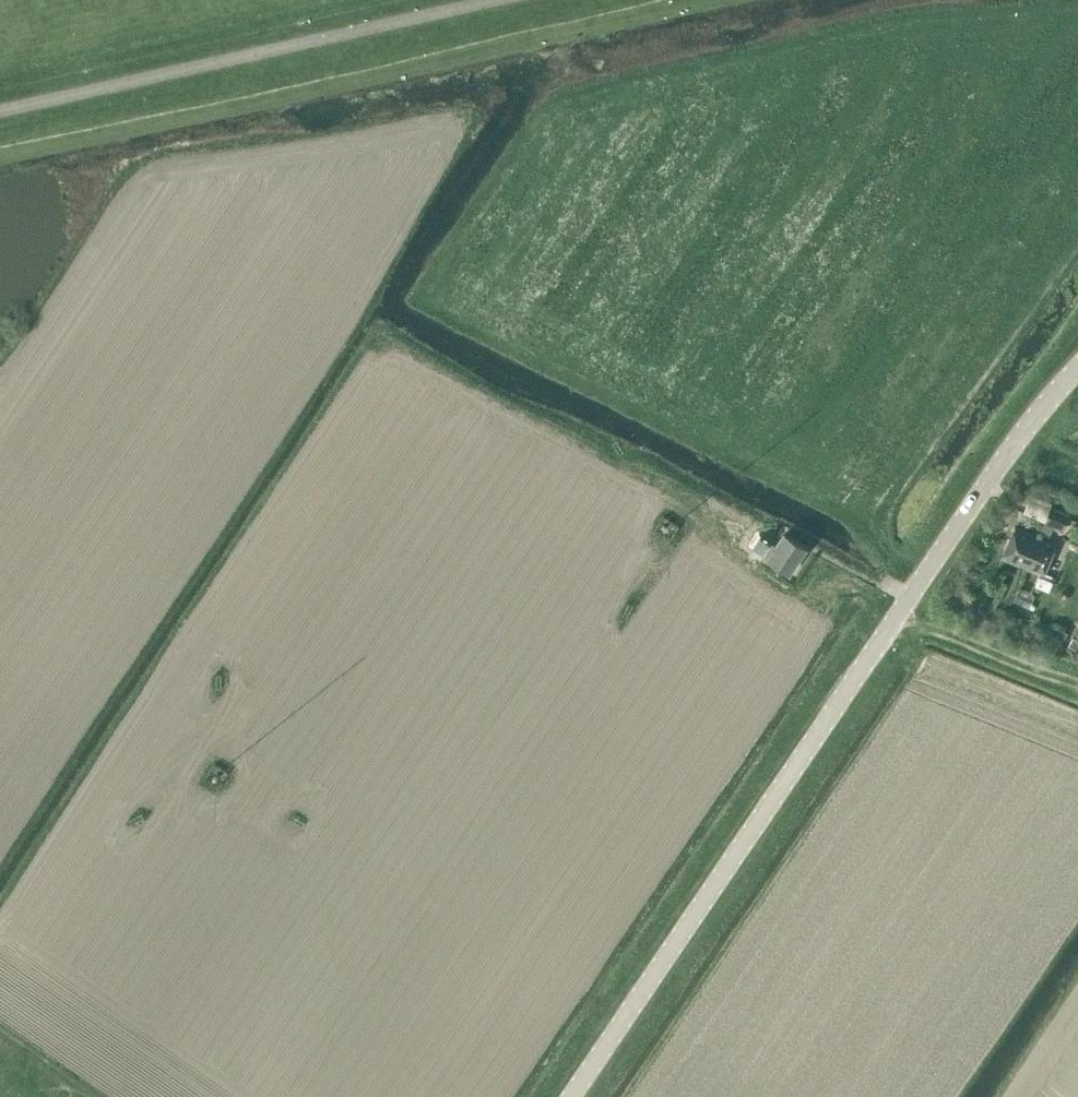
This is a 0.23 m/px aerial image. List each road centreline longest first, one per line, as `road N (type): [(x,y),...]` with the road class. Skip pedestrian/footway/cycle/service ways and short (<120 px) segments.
road 1 (tertiary): [(573,1096),(1000,464),(1077,369)]

